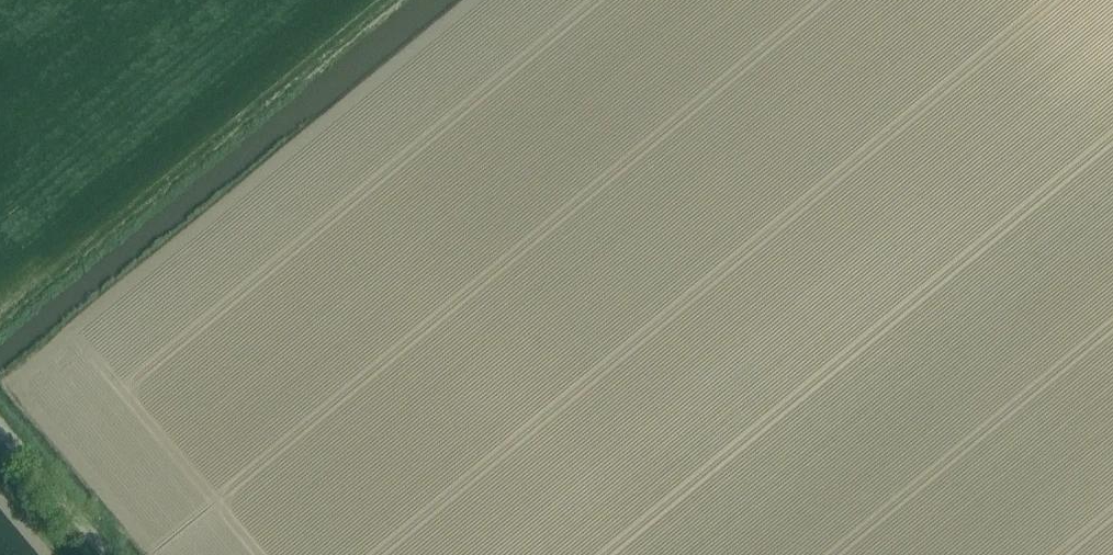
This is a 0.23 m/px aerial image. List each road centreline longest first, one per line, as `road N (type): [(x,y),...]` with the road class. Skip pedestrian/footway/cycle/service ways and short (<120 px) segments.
road 1 (unclassified): [(105,554),(0,429)]

